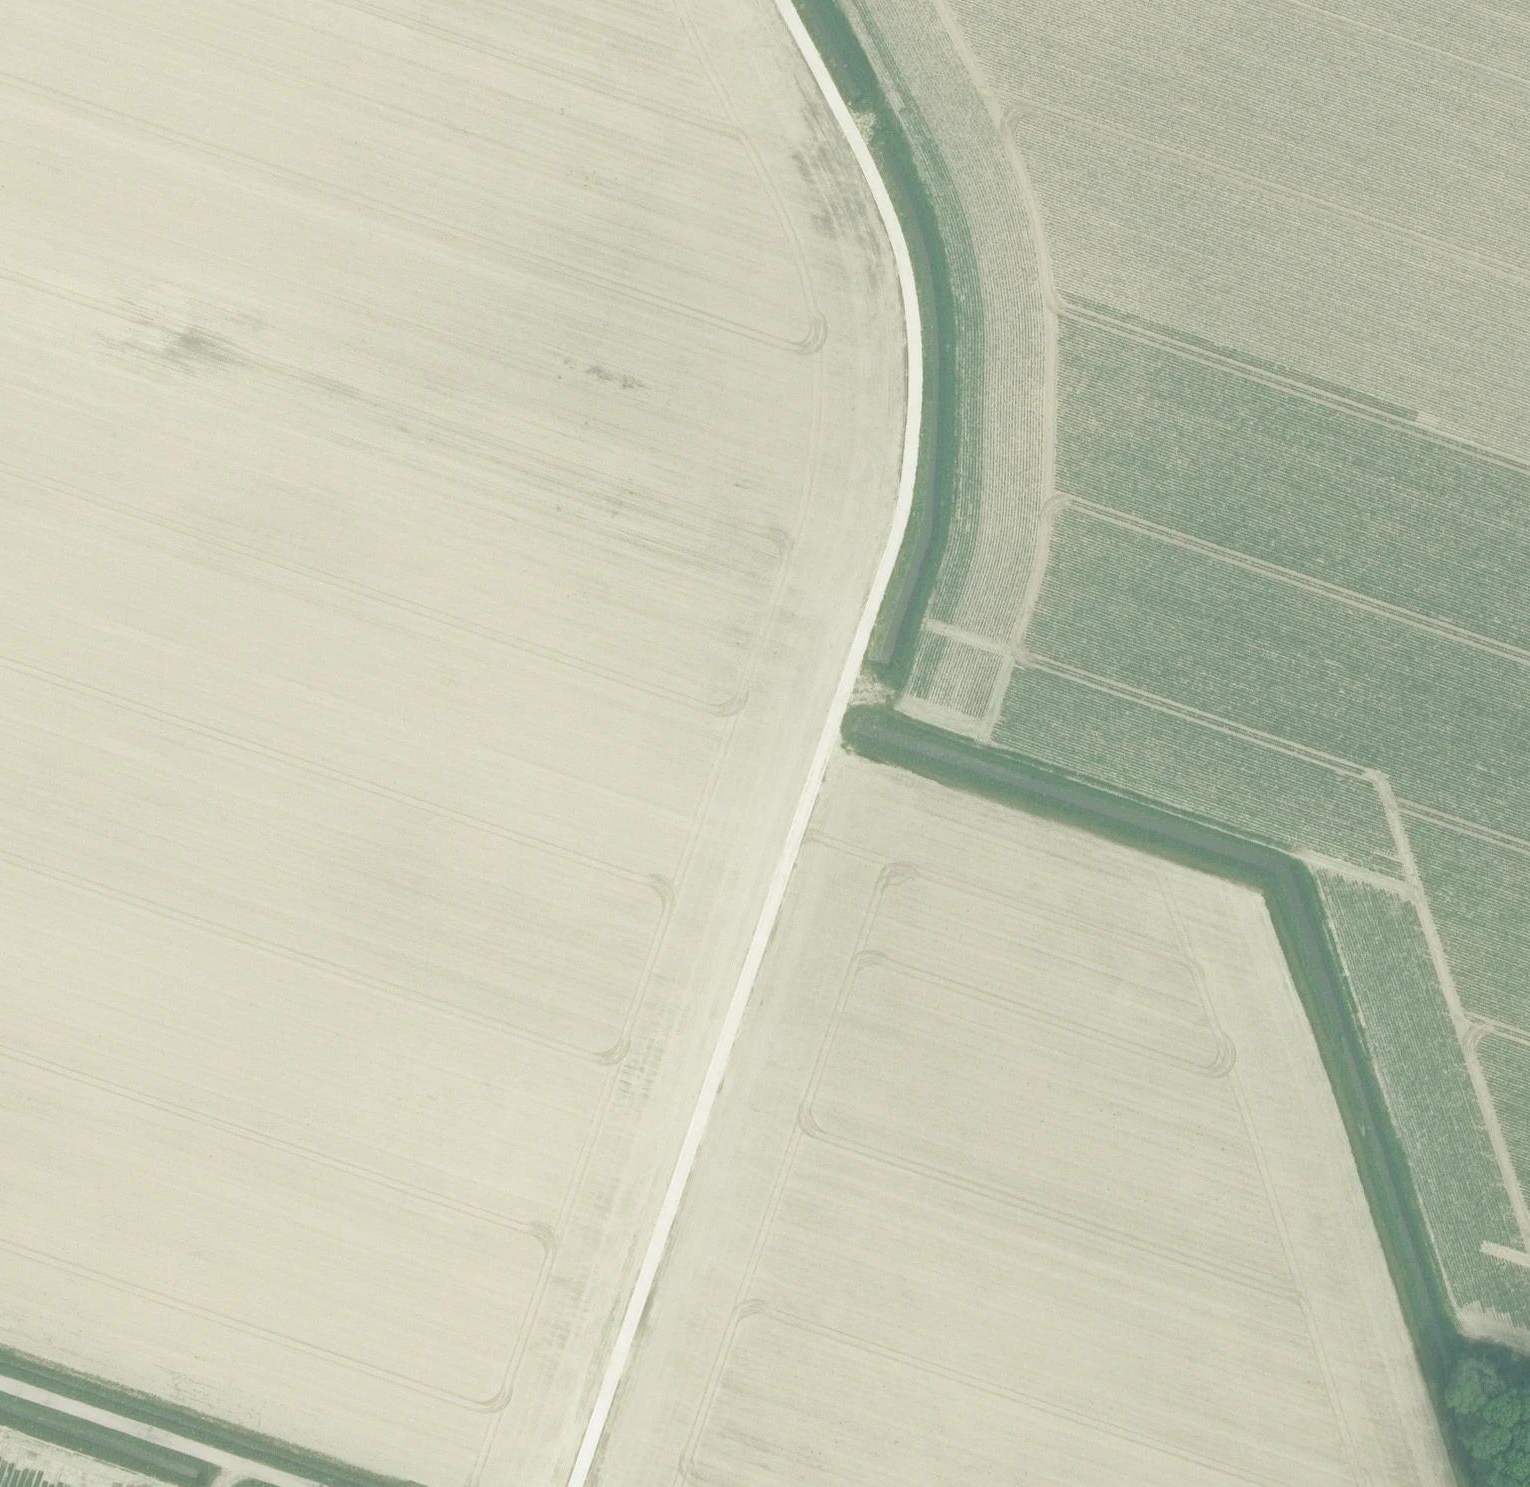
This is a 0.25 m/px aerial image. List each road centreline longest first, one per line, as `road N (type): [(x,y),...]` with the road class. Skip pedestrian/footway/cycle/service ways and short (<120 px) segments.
road 1 (track): [(783,0),(878,183),(925,325),(912,475),(902,524),(580,1486)]
road 2 (track): [(0,1383),(304,1486)]

